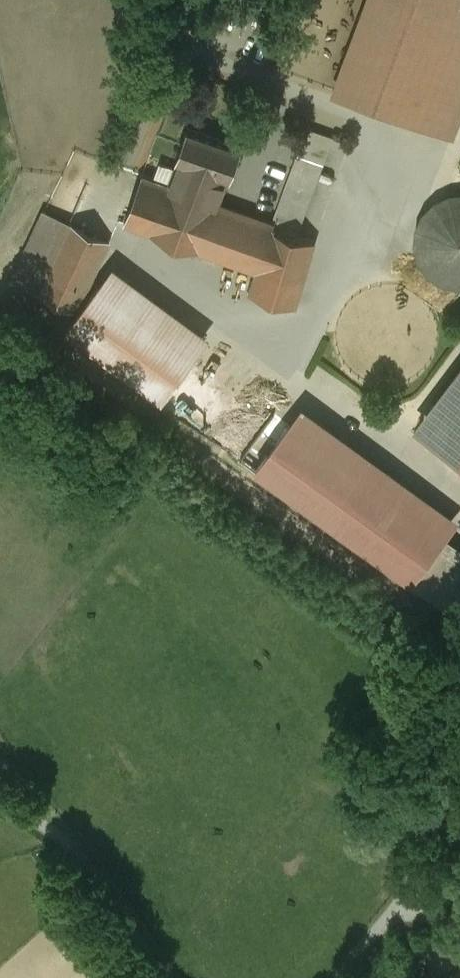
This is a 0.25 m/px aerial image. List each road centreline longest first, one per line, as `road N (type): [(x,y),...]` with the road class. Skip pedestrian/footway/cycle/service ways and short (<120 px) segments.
road 1 (unclassified): [(161,977),(75,845),(0,802)]
road 2 (unclassified): [(459,935),(412,897),(335,977)]

